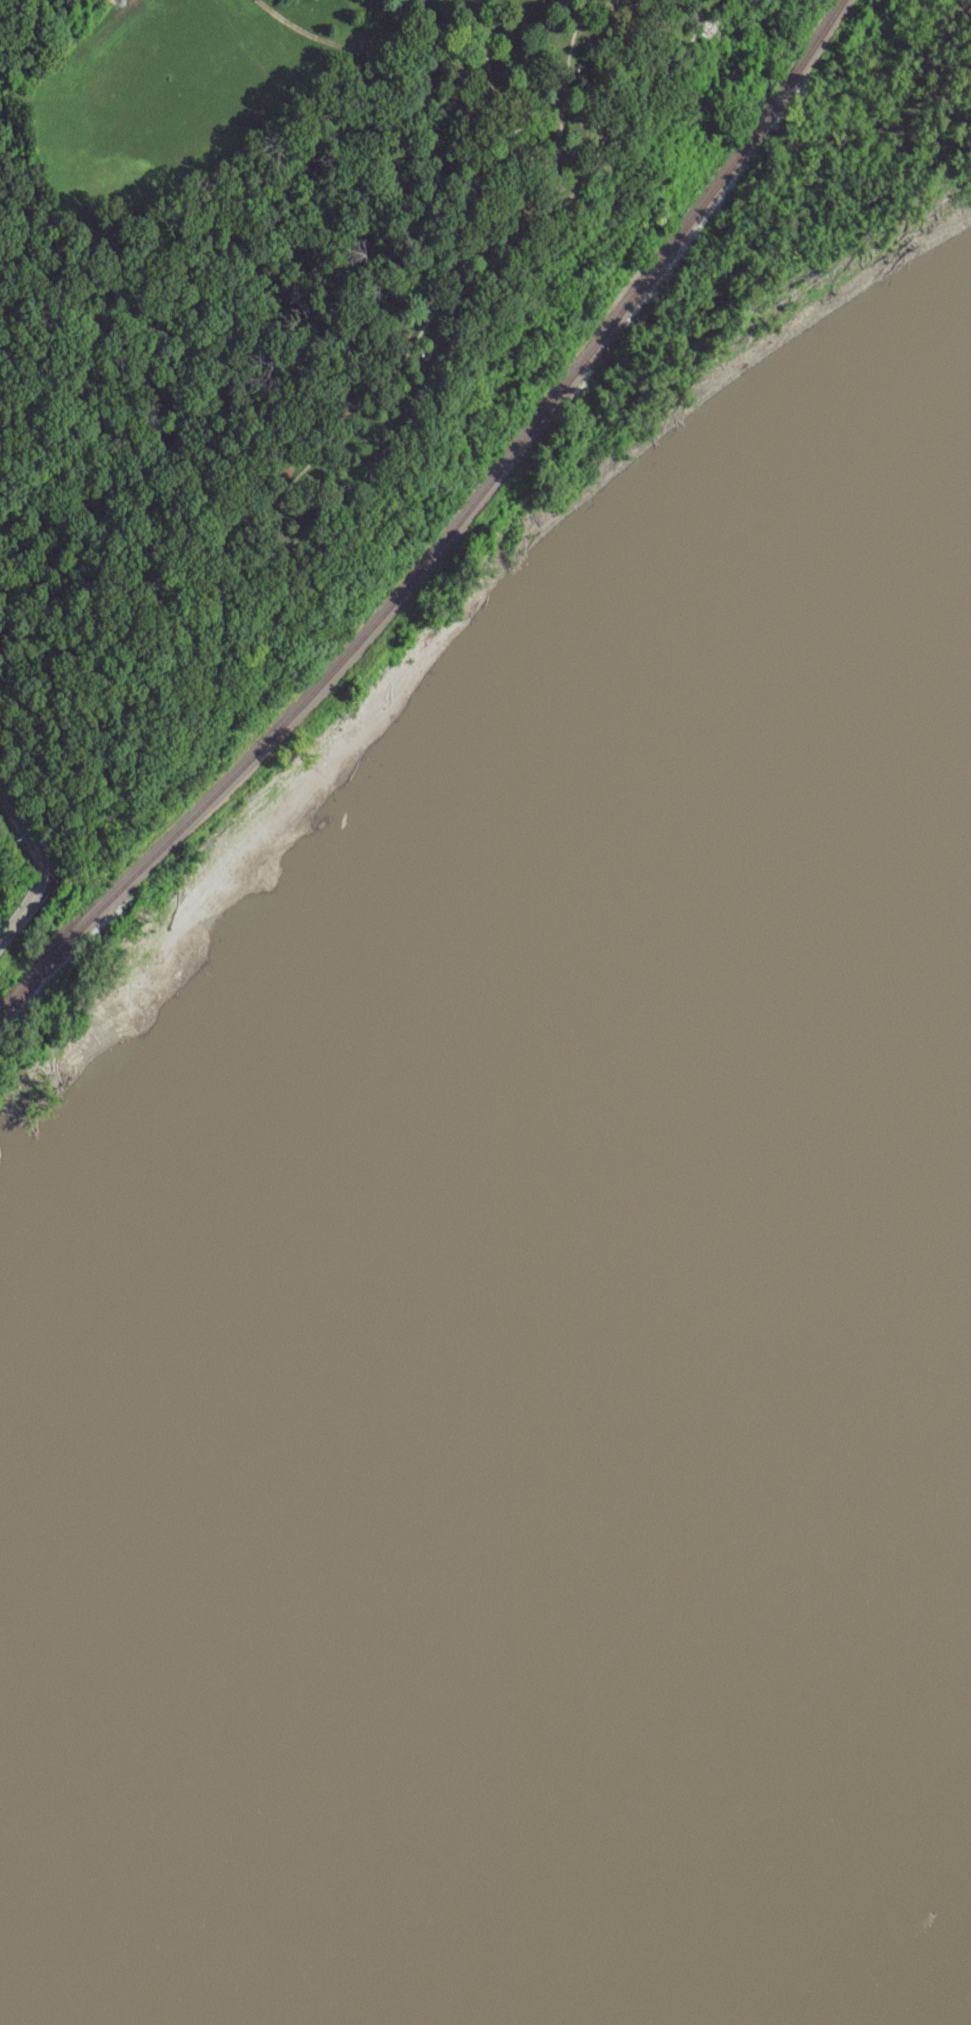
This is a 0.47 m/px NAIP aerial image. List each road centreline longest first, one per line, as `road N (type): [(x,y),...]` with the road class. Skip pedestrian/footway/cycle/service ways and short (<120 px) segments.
road 1 (tertiary): [(0,789),(40,860),(33,895),(0,940)]

